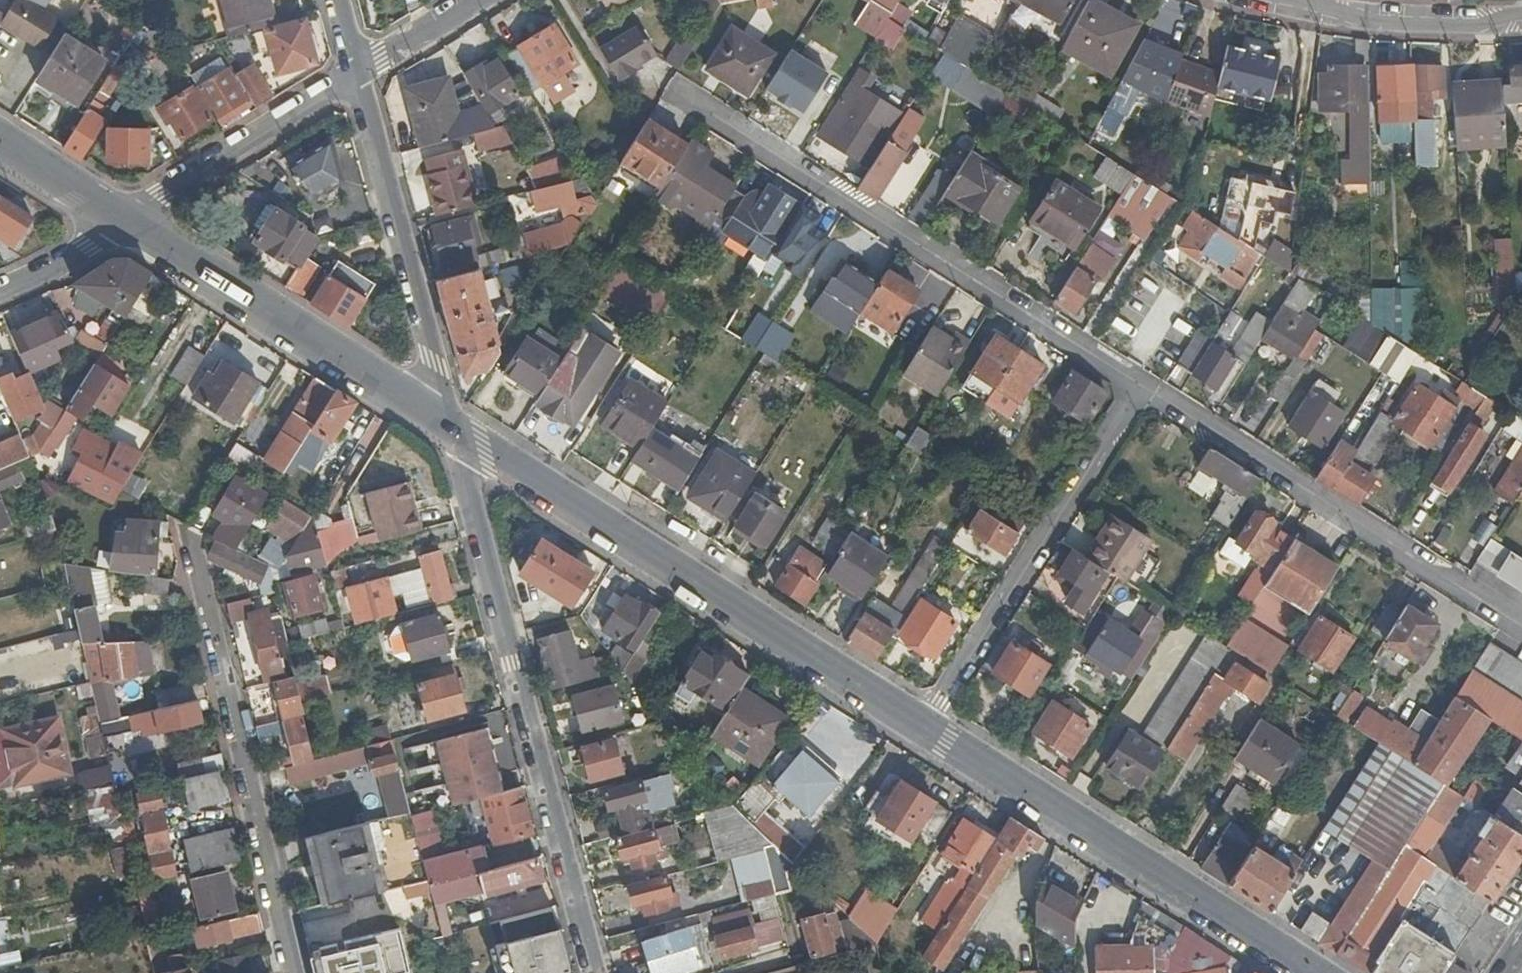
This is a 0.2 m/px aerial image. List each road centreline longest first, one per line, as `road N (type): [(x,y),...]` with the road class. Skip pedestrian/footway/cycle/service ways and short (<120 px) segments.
road 1 (residential): [(594,972),(468,470),(448,422)]
road 2 (tertiary): [(448,422),(926,728)]
road 3 (residential): [(666,90),(1136,384)]
road 4 (residential): [(1521,625),(1136,384)]
road 5 (tertiary): [(926,728),(1309,972)]
road 6 (residential): [(181,544),(290,972)]
road 7 (residential): [(1136,384),(926,728)]
road 8 (tertiary): [(124,222),(448,422)]
road 9 (residential): [(448,422),(356,73)]
road 10 (residential): [(124,222),(356,73)]
road 11 (residential): [(1521,22),(1355,20),(1254,0)]
road 12 (residential): [(488,0),(356,73)]
road 13 (tertiary): [(0,141),(124,222)]
road 14 (residential): [(124,222),(0,287)]

